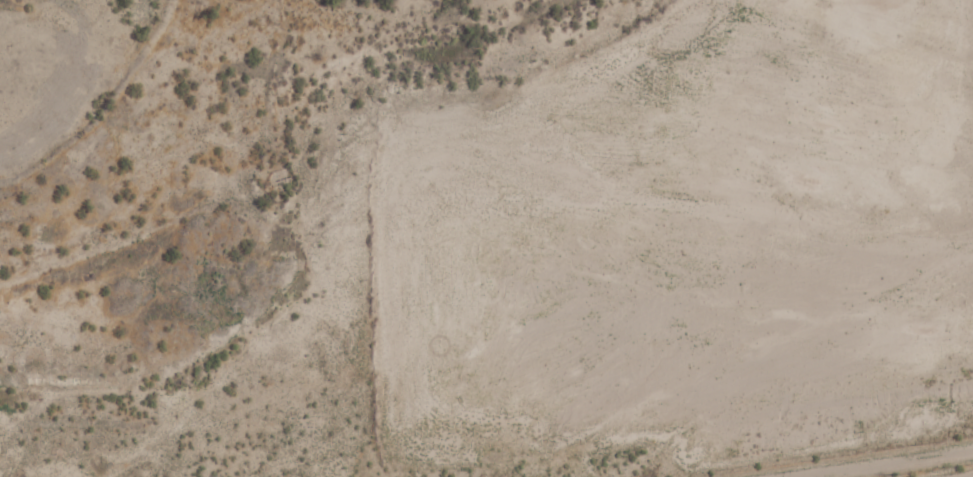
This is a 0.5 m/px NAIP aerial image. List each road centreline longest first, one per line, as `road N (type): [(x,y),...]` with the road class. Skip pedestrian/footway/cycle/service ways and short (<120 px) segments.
road 1 (track): [(972,380),(270,476)]

